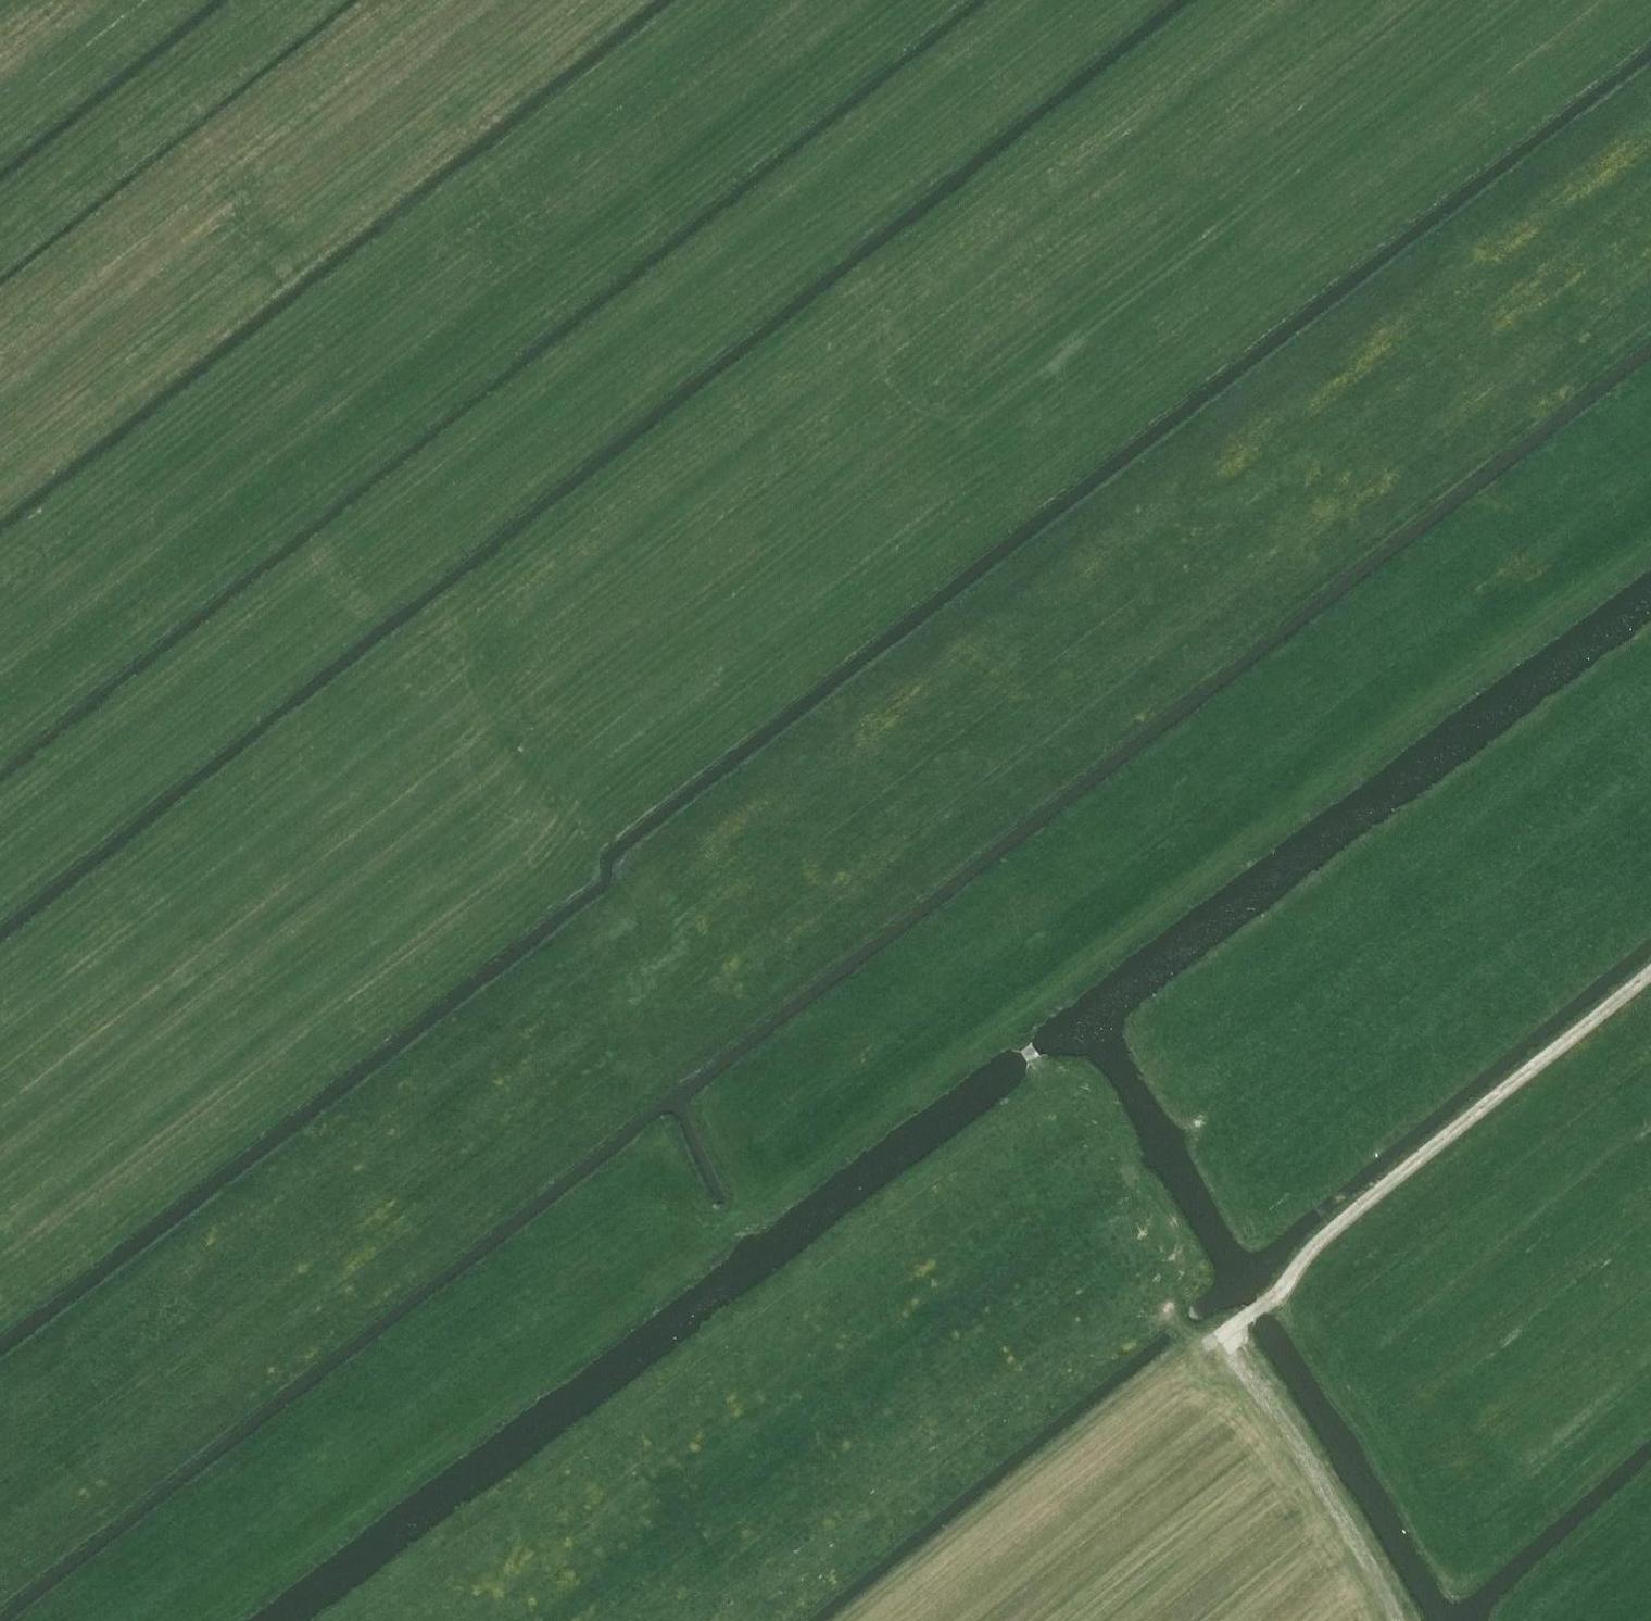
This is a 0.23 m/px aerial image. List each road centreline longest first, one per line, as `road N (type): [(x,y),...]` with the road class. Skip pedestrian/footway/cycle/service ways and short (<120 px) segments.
road 1 (track): [(1398,1620),(1226,1333),(1284,1290),(1343,1217),(1650,968)]

